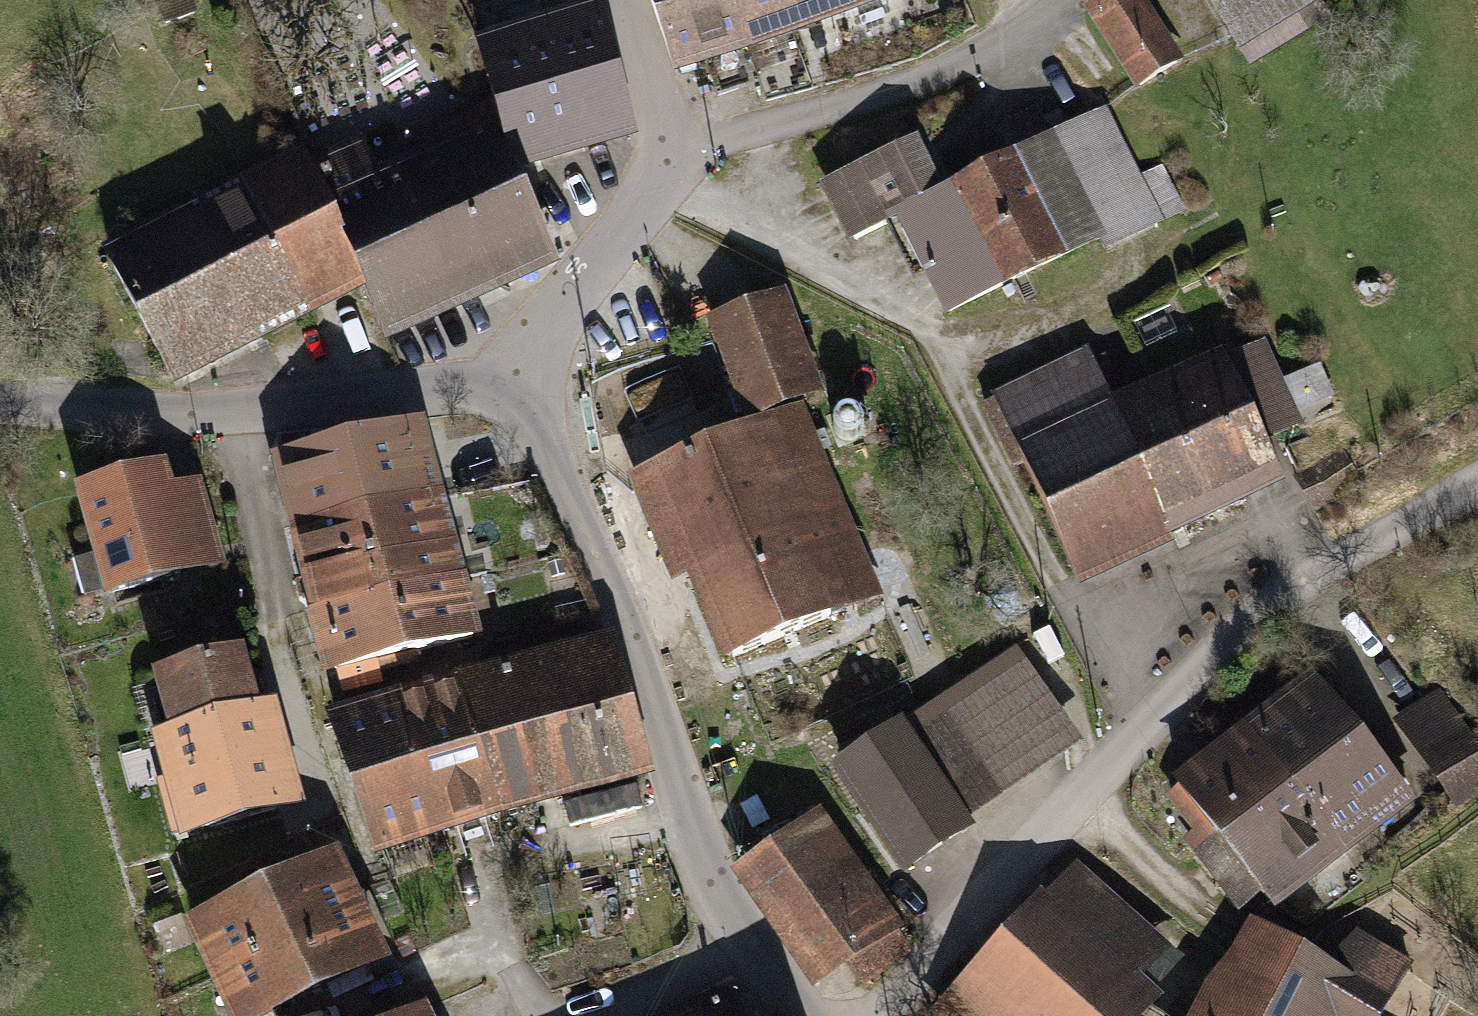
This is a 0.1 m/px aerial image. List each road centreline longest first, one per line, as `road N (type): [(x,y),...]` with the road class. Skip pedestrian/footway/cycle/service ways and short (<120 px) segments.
road 1 (residential): [(523,377),(630,636),(710,886),(801,1015)]
road 2 (residential): [(1339,564),(1295,590),(1141,731),(876,1015)]
road 3 (residential): [(523,377),(231,418),(0,409)]
road 4 (residential): [(676,163),(924,84),(1055,0)]
road 5 (residential): [(676,163),(523,377)]
road 6 (residential): [(625,0),(676,163)]
road 7 (track): [(1477,481),(1339,564)]

